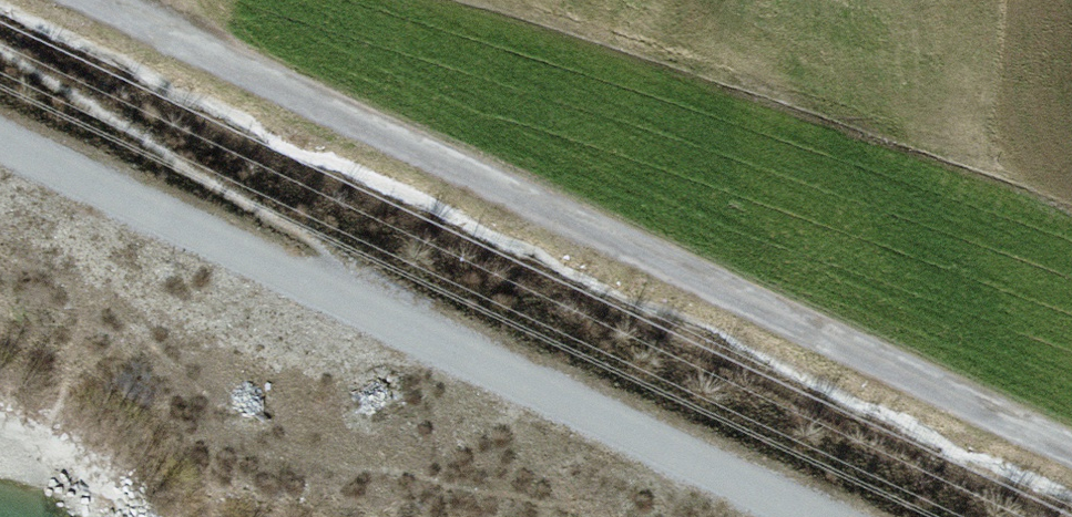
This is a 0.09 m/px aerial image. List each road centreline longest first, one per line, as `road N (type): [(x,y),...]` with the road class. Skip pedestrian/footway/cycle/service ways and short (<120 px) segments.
road 1 (track): [(94,0),(1071,450)]
road 2 (unclassified): [(815,516),(0,139)]

